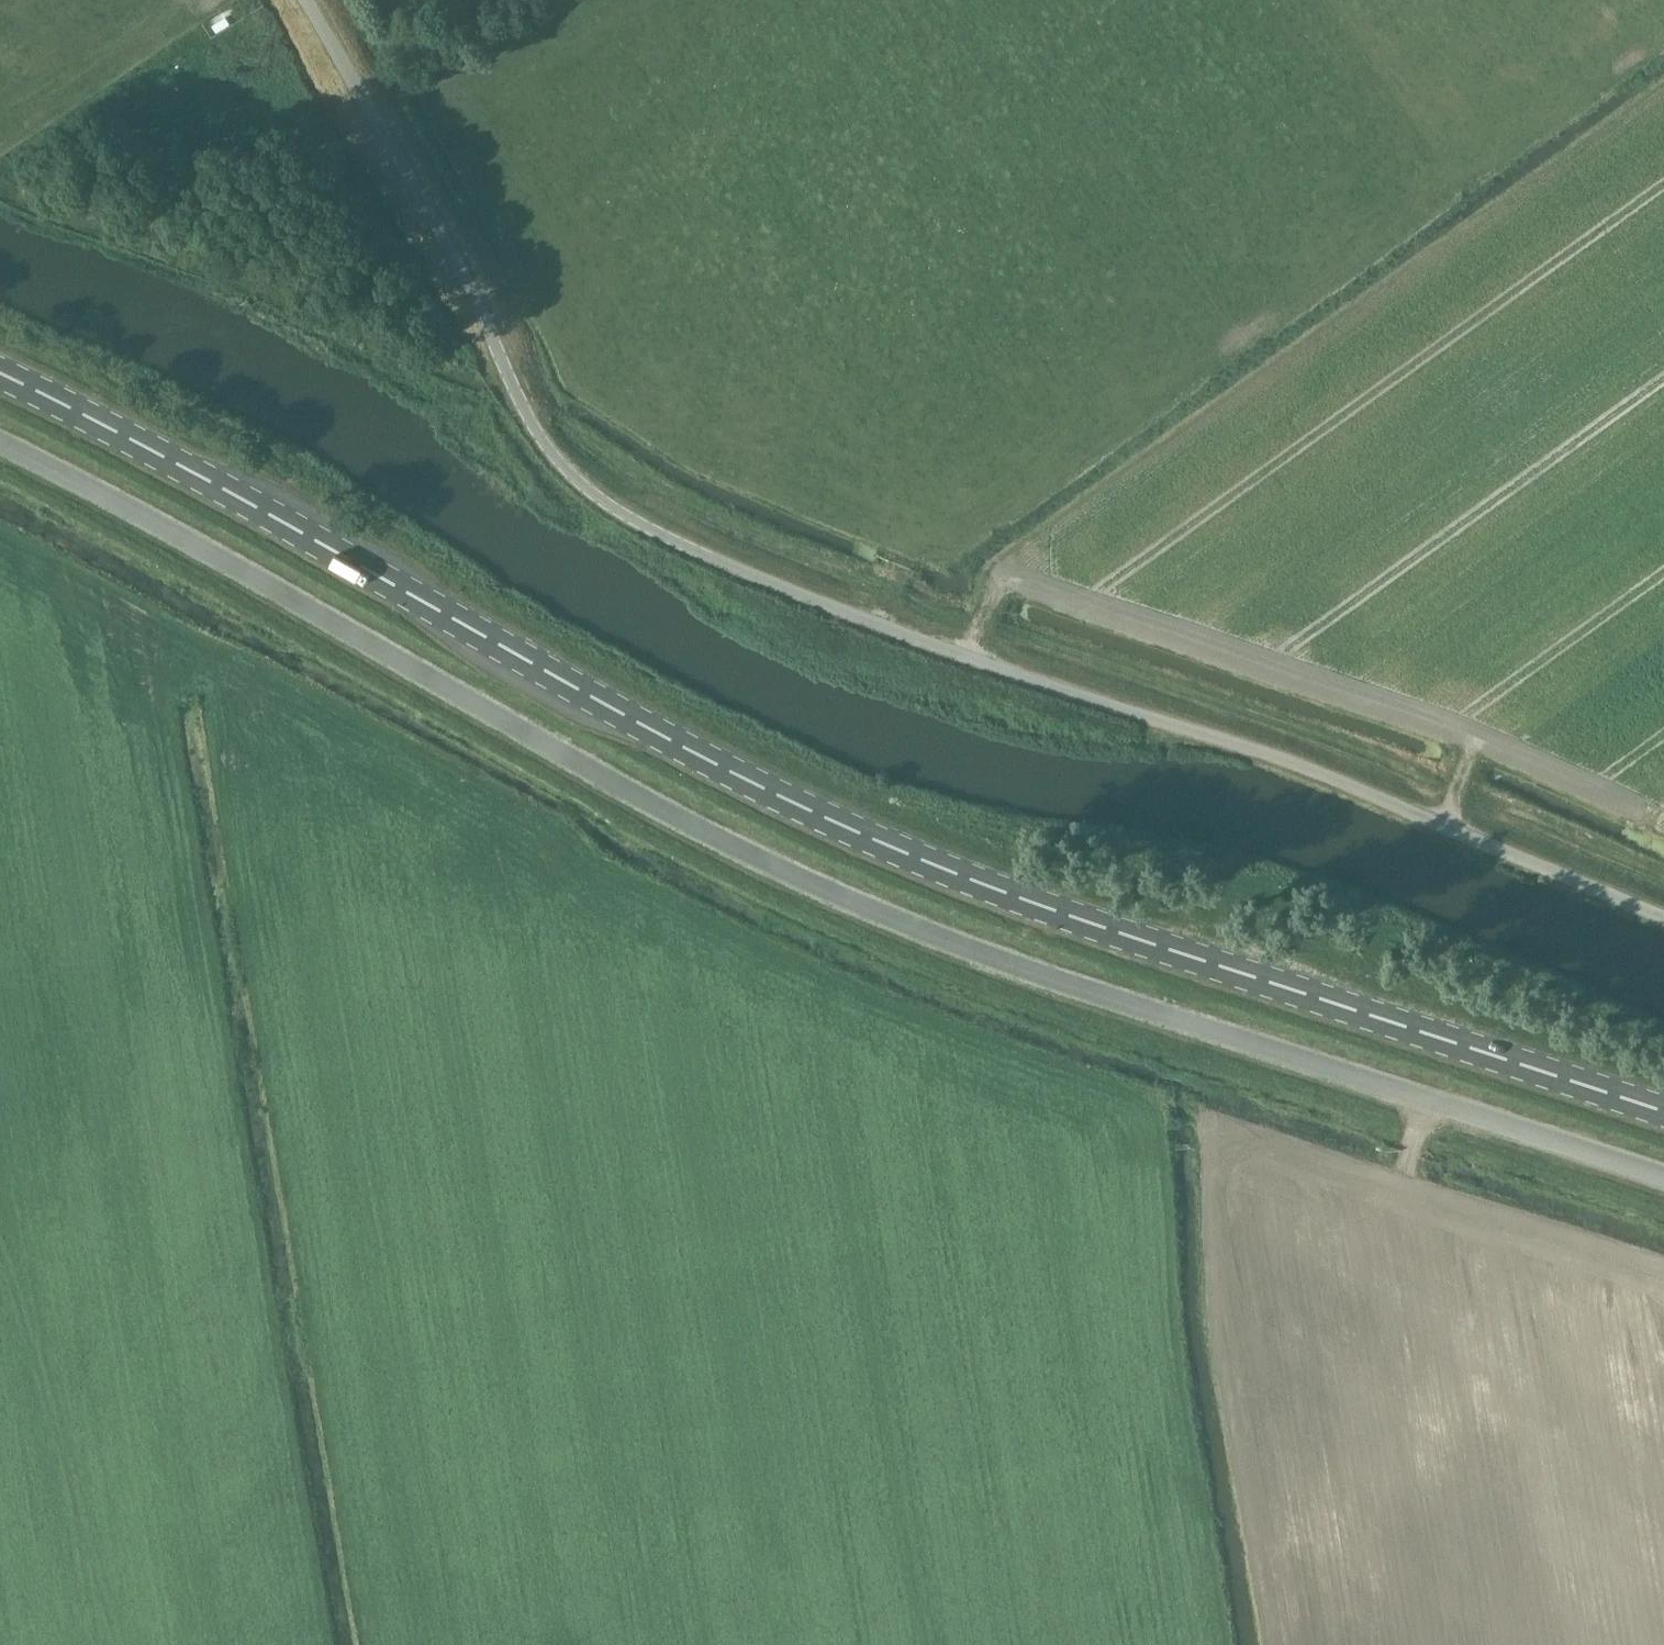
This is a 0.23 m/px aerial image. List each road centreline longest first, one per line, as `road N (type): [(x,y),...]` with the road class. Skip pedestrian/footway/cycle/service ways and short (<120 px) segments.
road 1 (primary): [(1663,1110),(1074,916),(905,852),(662,736),(0,370)]
road 2 (unclassified): [(0,443),(803,879),(984,955),(1663,1177)]
road 3 (unclassified): [(1663,919),(1331,779),(789,592),(633,521),(559,464),(539,434),(454,254),(304,0)]

